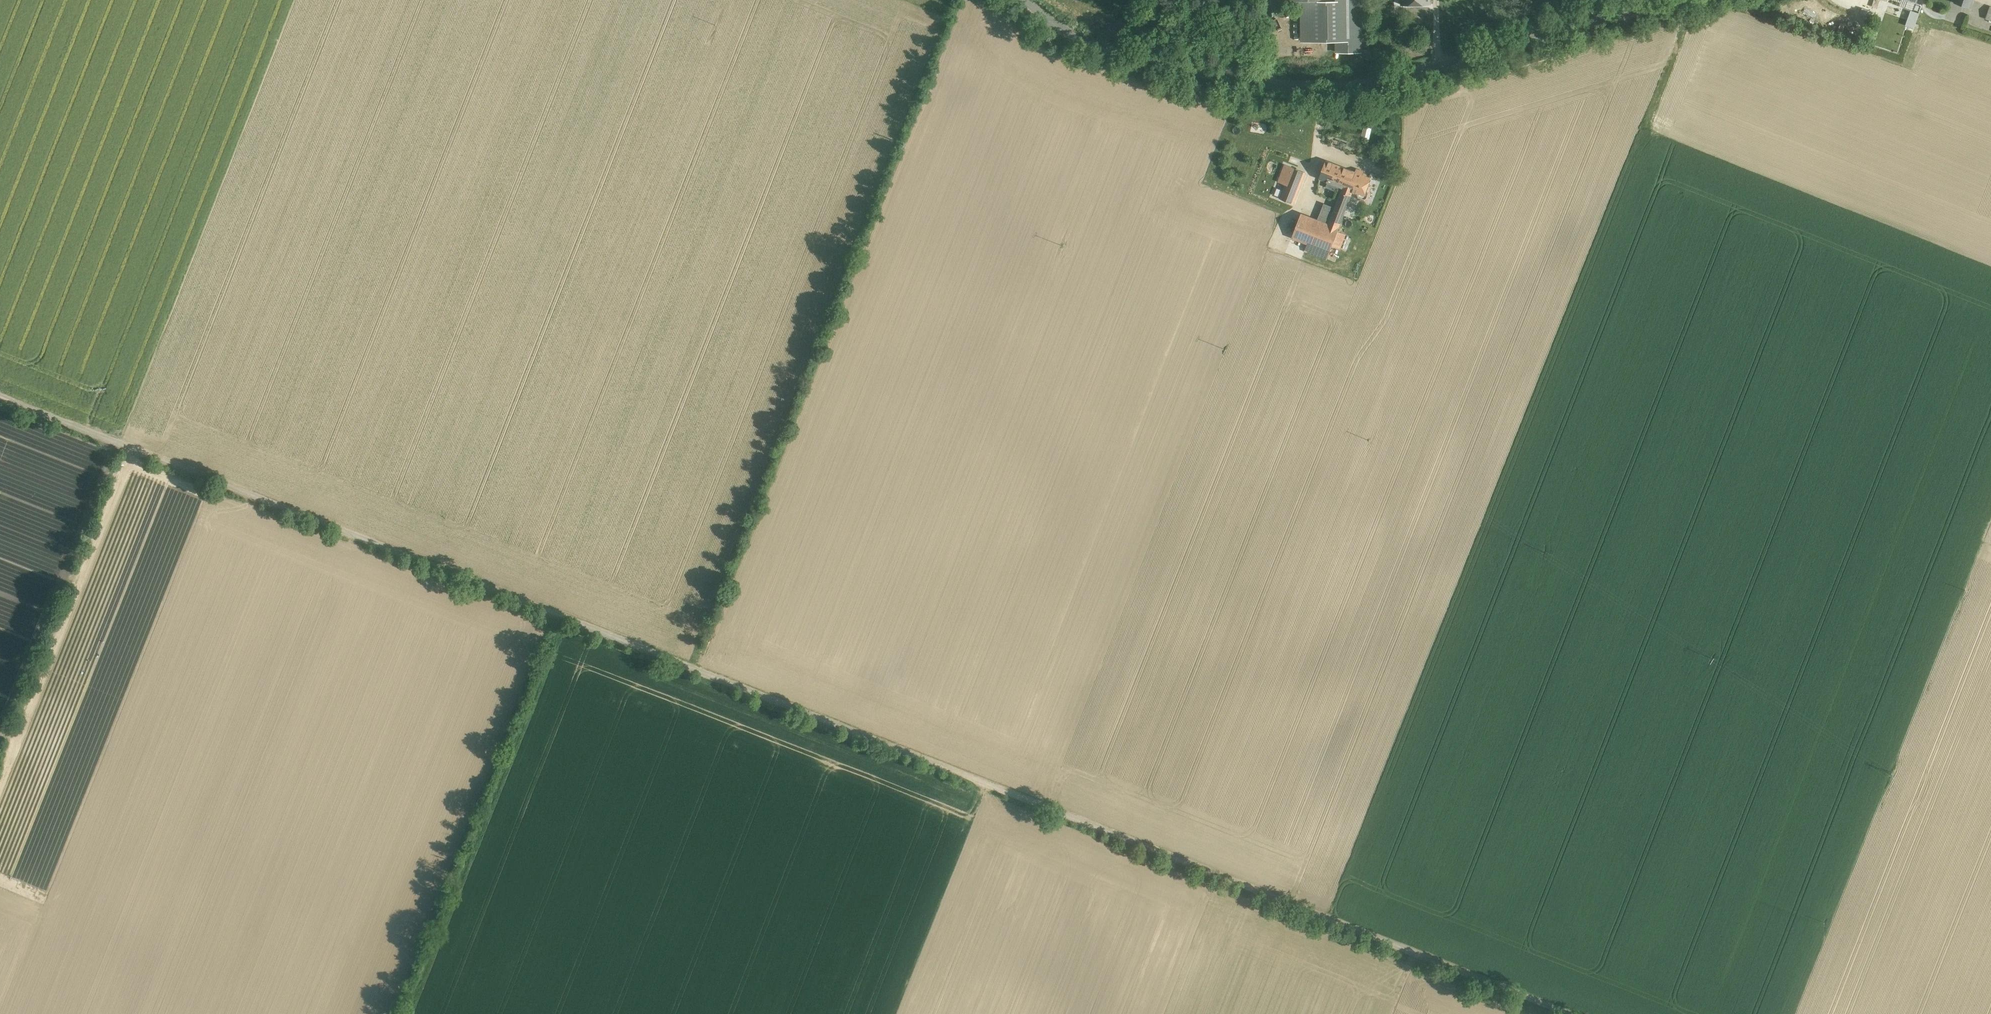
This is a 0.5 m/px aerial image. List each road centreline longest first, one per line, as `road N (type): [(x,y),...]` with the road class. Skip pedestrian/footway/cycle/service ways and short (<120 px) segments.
road 1 (track): [(0,400),(1566,1013)]
road 2 (unclassified): [(1673,0),(1354,85),(1169,68),(1088,47),(1017,0)]

